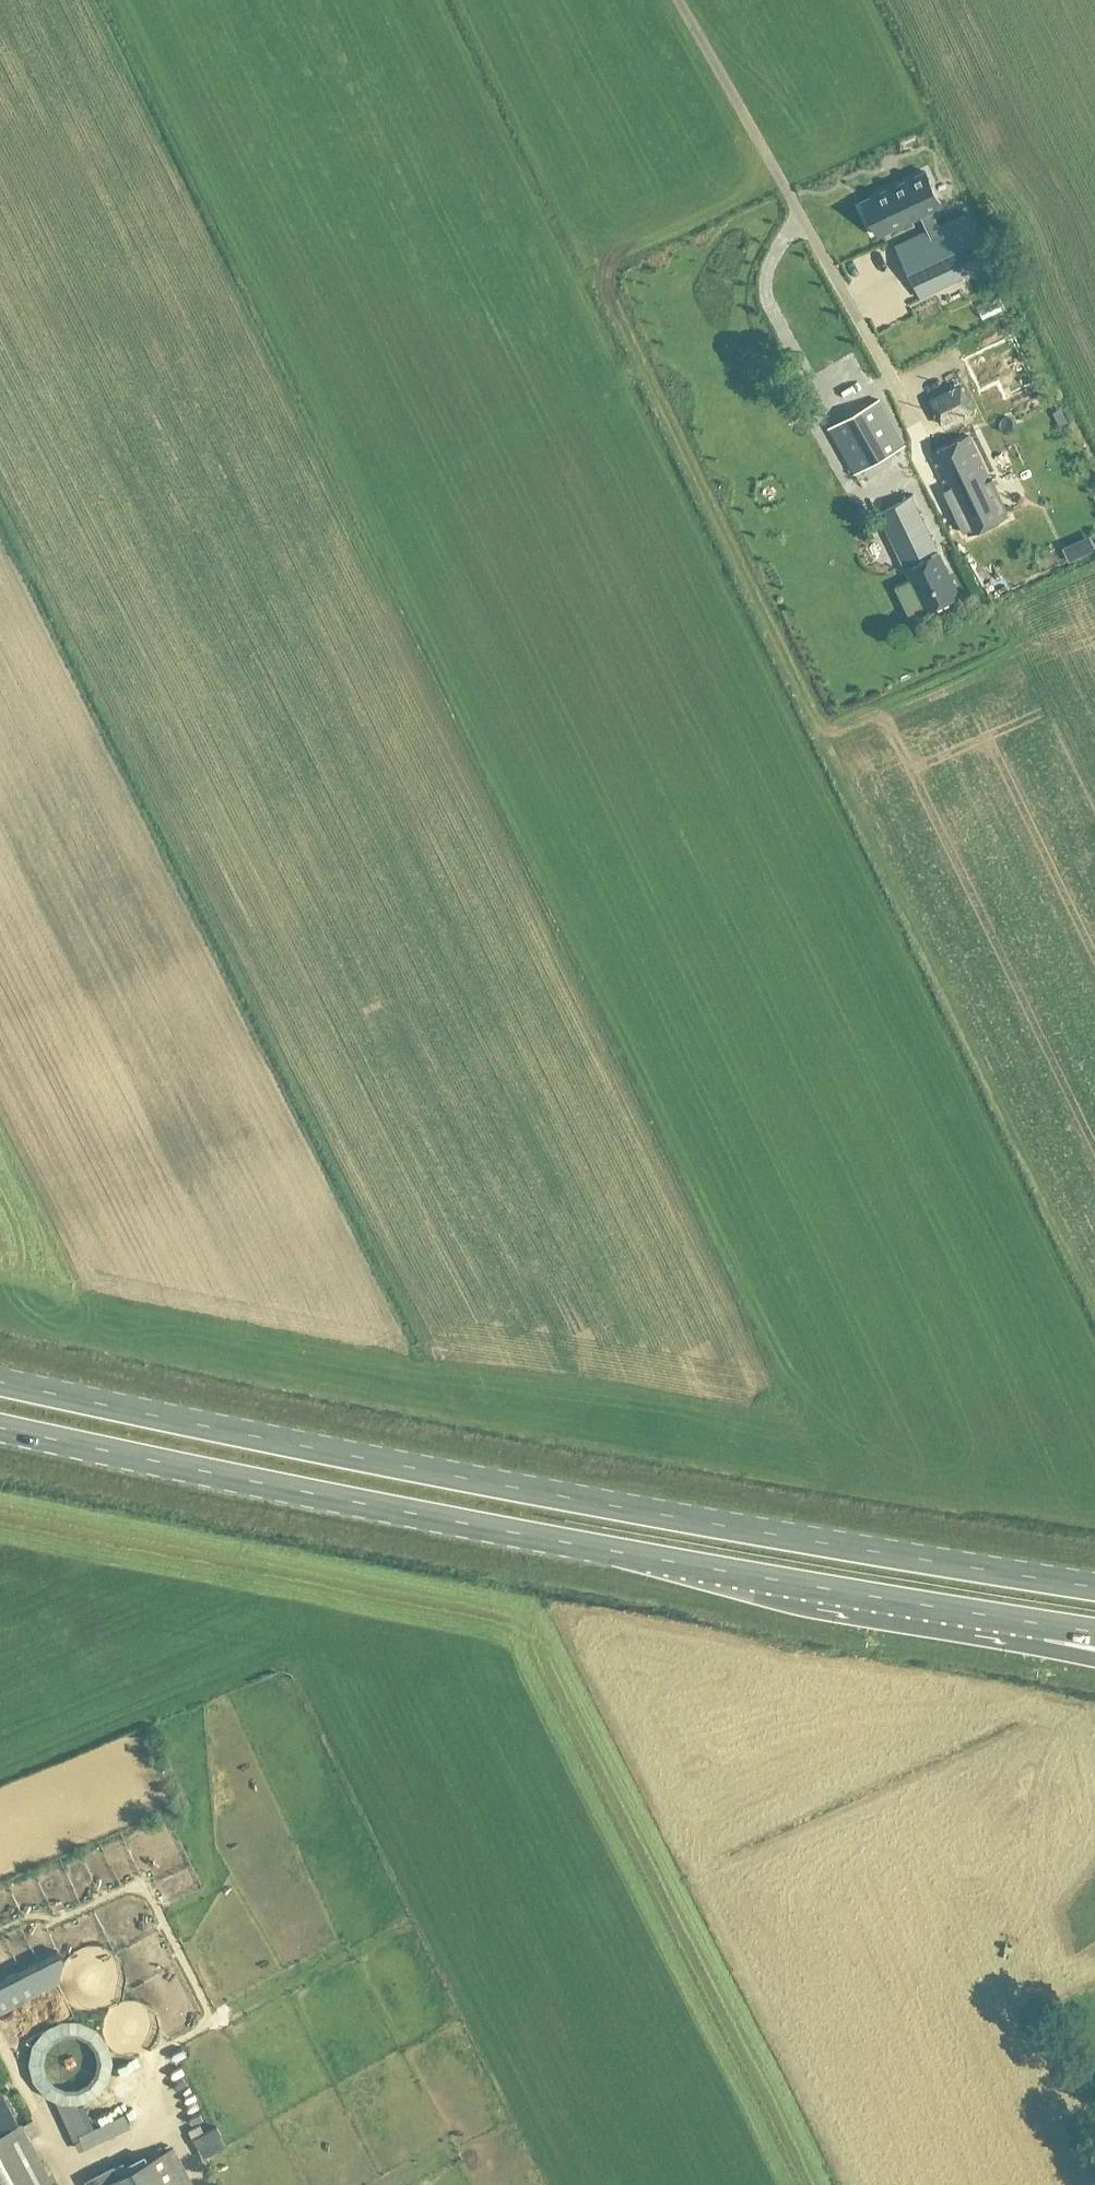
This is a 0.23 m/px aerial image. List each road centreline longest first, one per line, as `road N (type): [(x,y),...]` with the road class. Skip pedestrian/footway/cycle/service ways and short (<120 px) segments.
road 1 (primary): [(1094,1587),(510,1487),(0,1383)]
road 2 (primary): [(0,1428),(354,1505),(1058,1628)]

